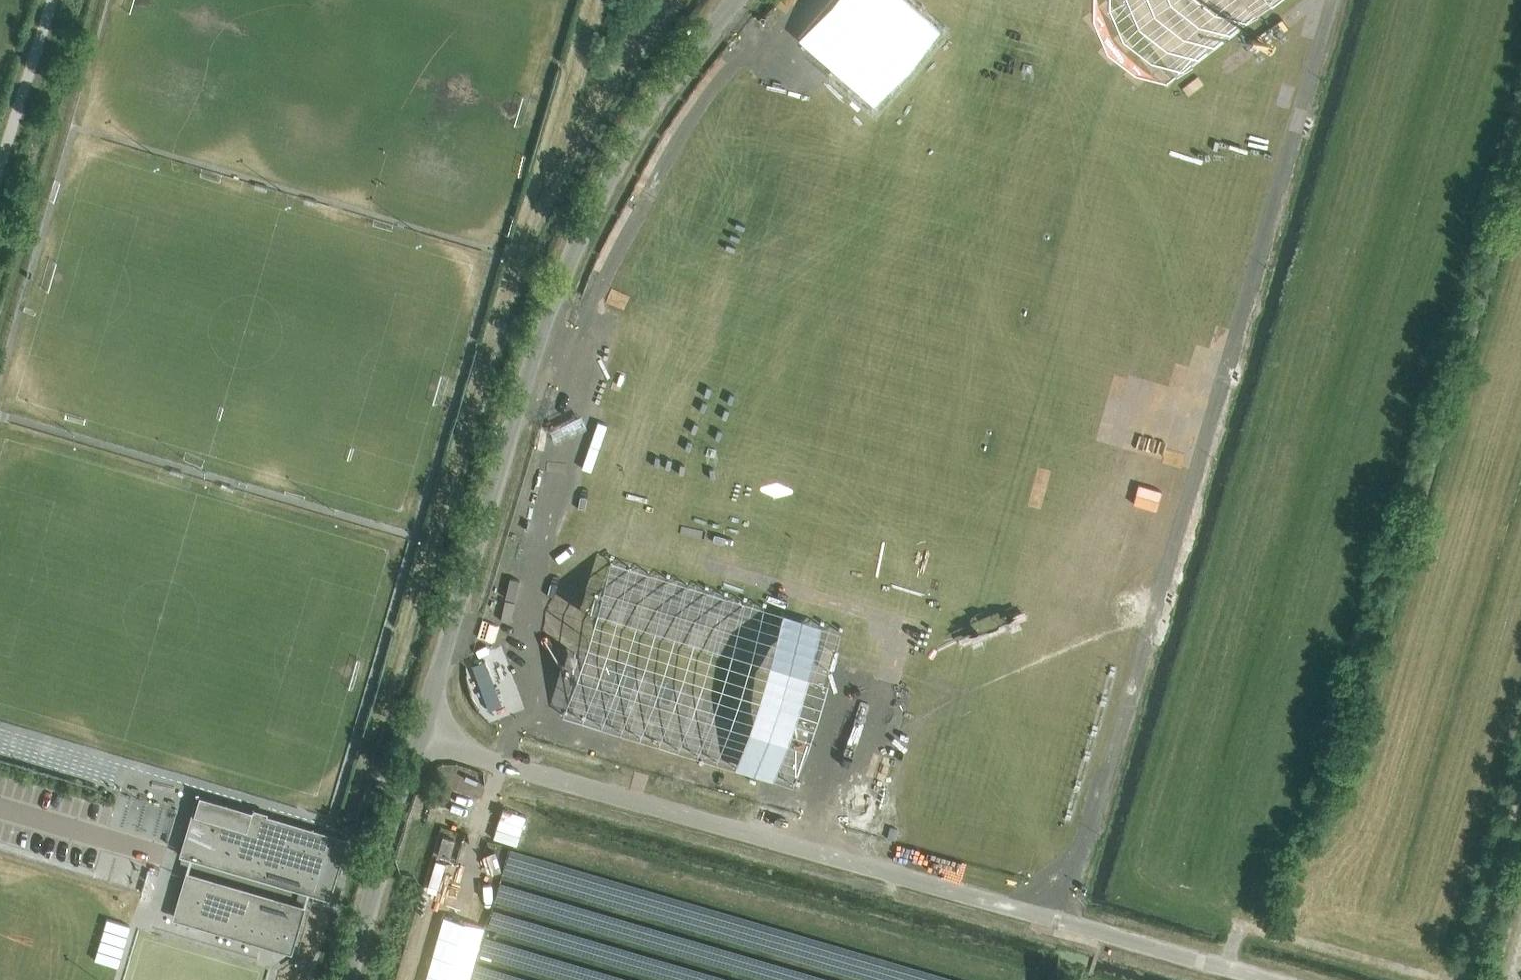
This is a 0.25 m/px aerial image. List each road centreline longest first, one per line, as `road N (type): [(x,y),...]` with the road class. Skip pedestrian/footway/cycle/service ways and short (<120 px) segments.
road 1 (unclassified): [(1266,979),(422,739)]
road 2 (unclassified): [(422,739),(535,353),(582,236),(642,125),(734,0)]
road 3 (unclassified): [(347,979),(422,739)]

